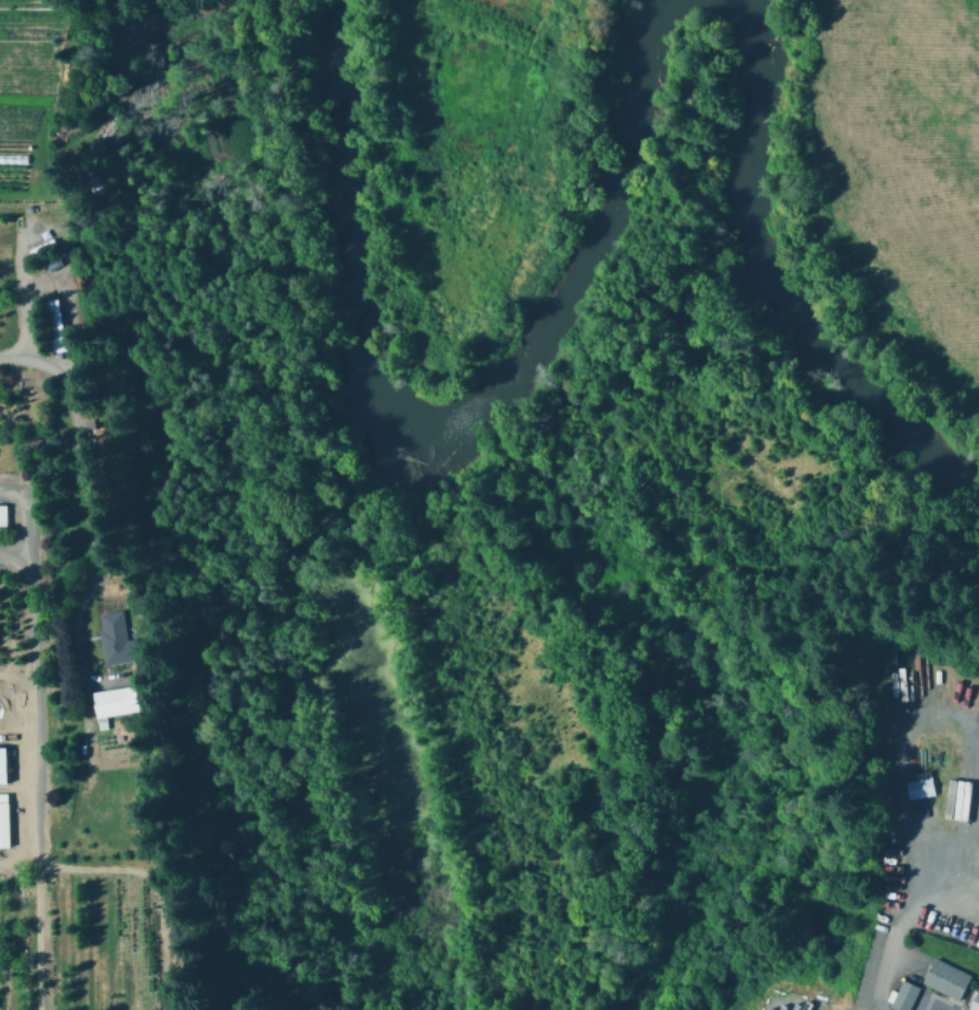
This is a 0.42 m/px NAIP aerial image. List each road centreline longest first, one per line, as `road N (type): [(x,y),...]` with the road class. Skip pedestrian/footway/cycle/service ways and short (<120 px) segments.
road 1 (track): [(171,1009),(163,912),(146,876),(136,869),(0,864)]

